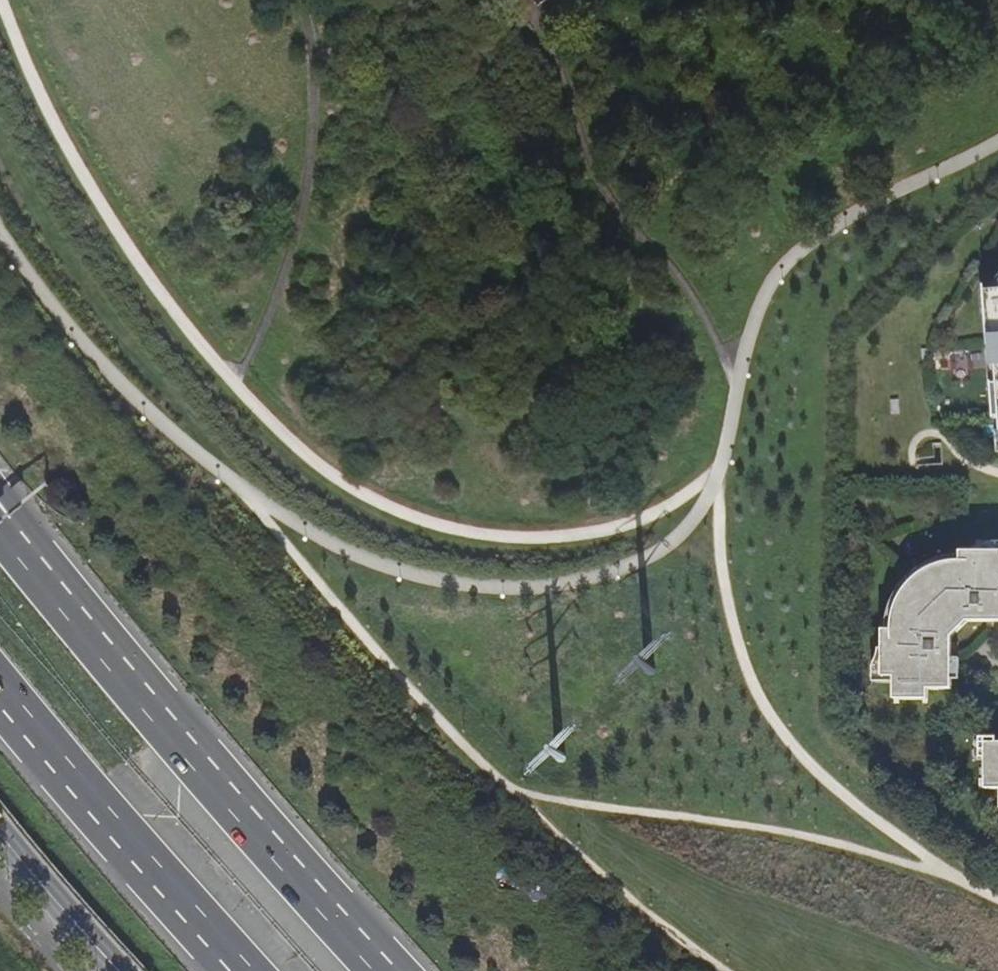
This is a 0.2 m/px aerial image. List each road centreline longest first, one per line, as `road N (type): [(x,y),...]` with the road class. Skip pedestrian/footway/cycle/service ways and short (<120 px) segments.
road 1 (trunk): [(380,970),(4,530)]
road 2 (trunk): [(0,690),(237,970)]
road 3 (secondary): [(0,830),(121,970)]

